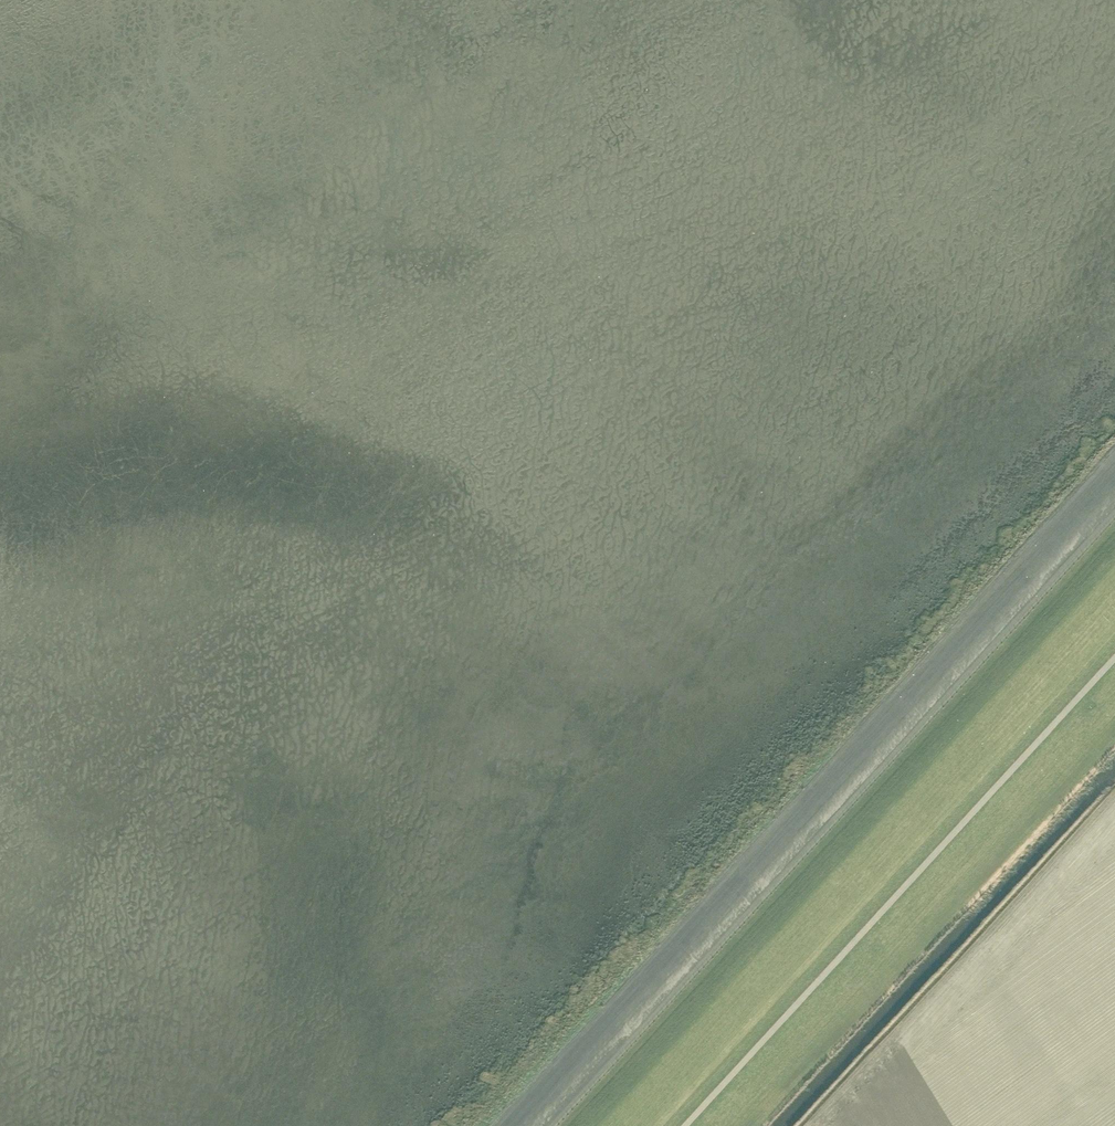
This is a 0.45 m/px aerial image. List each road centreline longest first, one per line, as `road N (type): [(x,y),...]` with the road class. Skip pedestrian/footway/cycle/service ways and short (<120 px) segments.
road 1 (unclassified): [(681,1125),(1114,657)]

